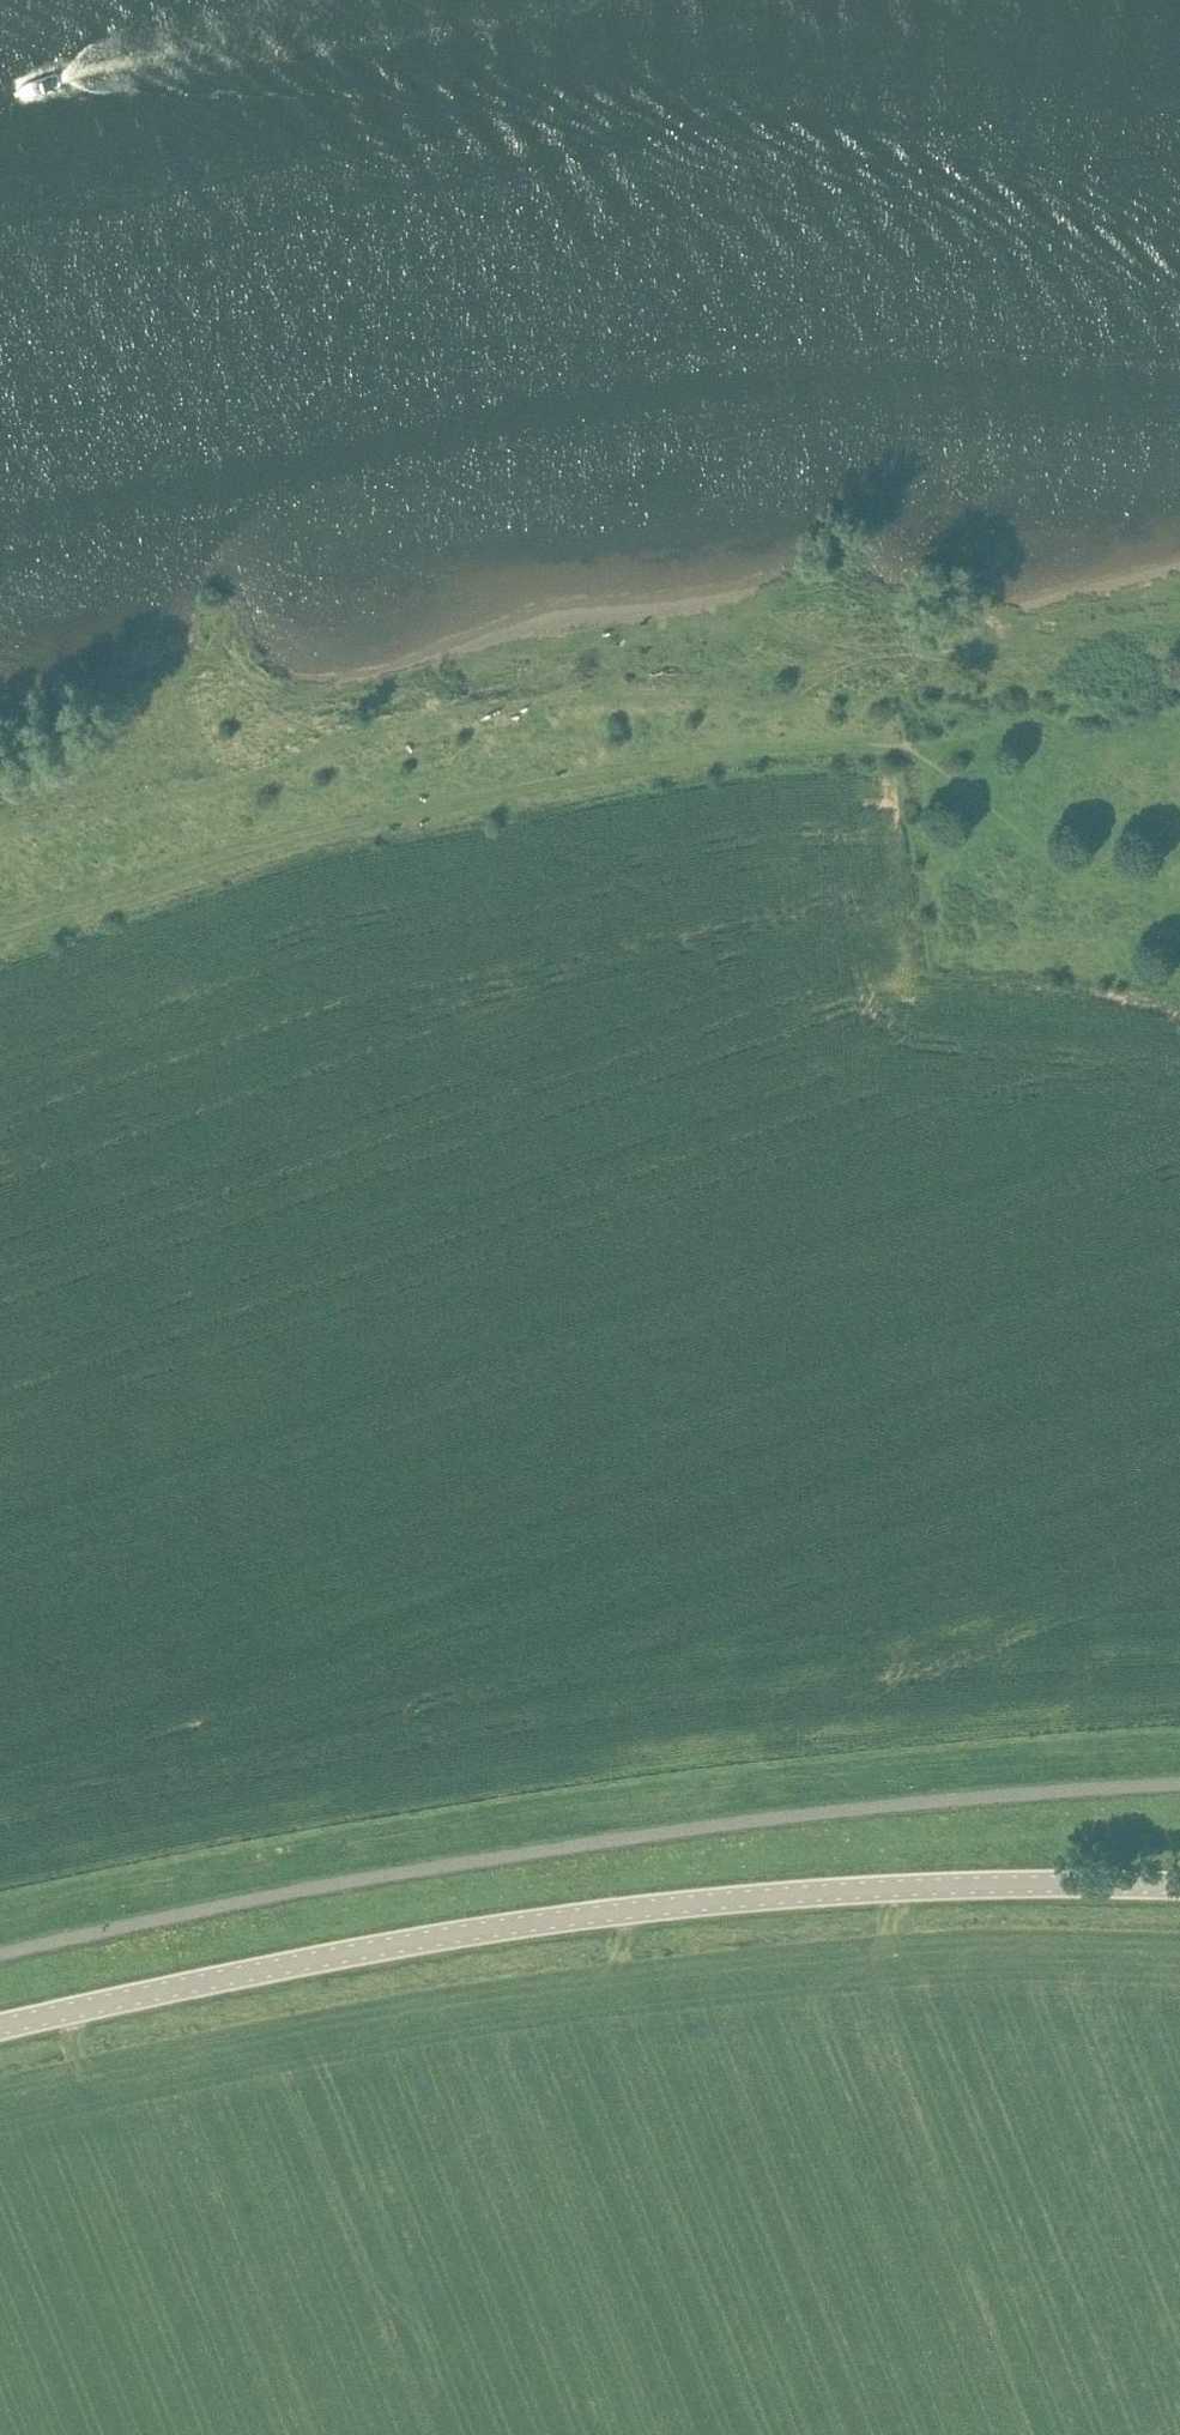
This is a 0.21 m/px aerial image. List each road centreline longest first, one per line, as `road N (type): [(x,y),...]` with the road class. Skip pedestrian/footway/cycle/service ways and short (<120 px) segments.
road 1 (tertiary): [(0,2032),(406,1949),(744,1902),(1179,1899)]

